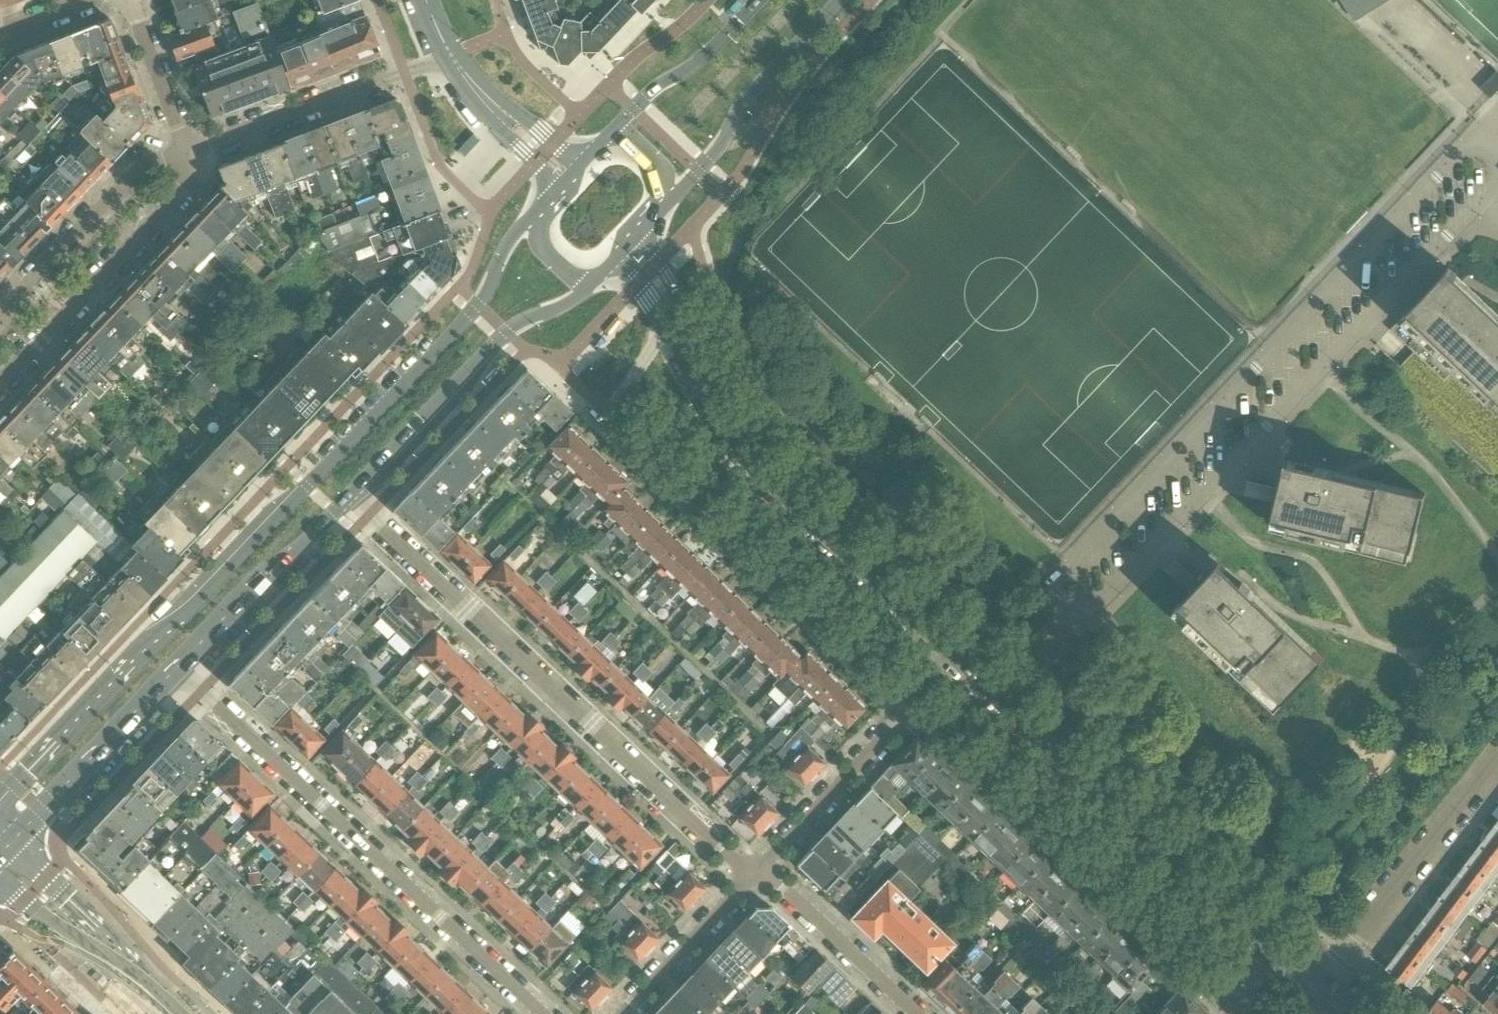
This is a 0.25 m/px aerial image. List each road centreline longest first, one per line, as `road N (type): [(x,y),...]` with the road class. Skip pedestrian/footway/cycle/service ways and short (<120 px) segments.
road 1 (tertiary): [(1301,969),(767,466),(707,382),(675,313)]
road 2 (secondary): [(543,204),(511,237),(472,313),(0,801)]
road 3 (residential): [(754,873),(348,497)]
road 4 (residential): [(675,313),(614,415),(913,698)]
road 5 (residential): [(179,669),(543,1013)]
road 6 (residential): [(913,698),(1248,1013)]
road 7 (secondary): [(348,497),(503,334),(567,302),(598,276)]
road 8 (residential): [(1497,749),(1317,983)]
road 9 (secondary): [(648,222),(716,149),(745,97),(837,0)]
road 10 (residential): [(182,160),(450,55)]
road 11 (secondary): [(9,845),(179,669)]
road 12 (secondary): [(179,669),(348,497)]
road 13 (residential): [(754,873),(913,698)]
road 14 (secondary): [(759,0),(597,147)]
road 15 (residential): [(914,1013),(786,891),(754,873)]
road 16 (residential): [(182,160),(137,163),(35,275)]
road 17 (residential): [(72,312),(185,190),(182,160)]
road 18 (residential): [(619,1013),(754,873)]
road 19 (residential): [(182,160),(125,0)]
road 20 (tertiary): [(648,222),(662,187),(660,168),(626,140),(597,147)]

